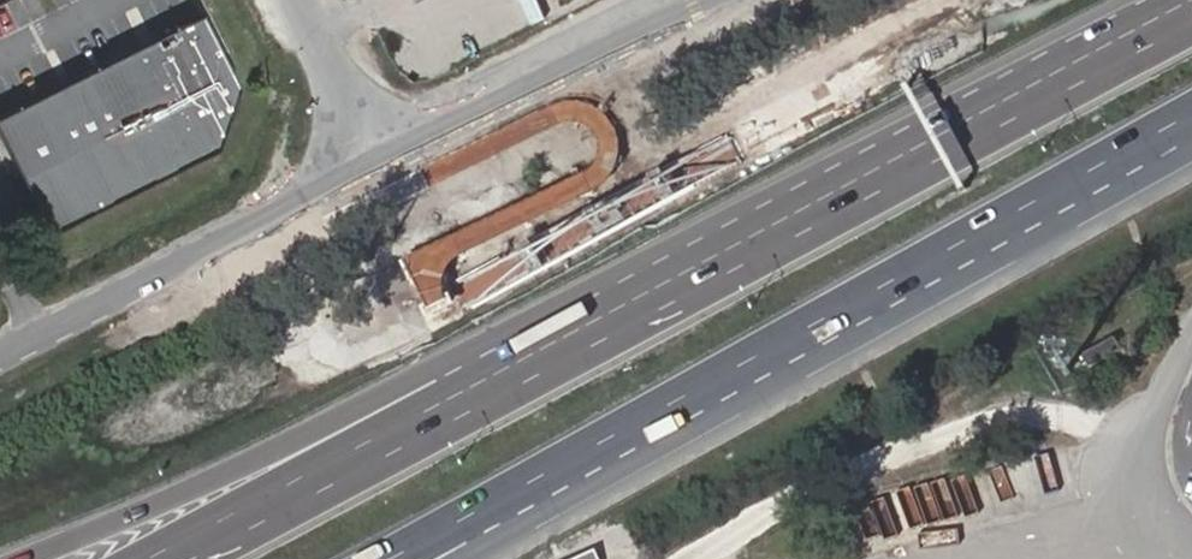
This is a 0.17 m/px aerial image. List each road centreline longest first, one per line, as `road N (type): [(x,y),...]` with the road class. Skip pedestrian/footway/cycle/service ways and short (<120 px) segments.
road 1 (motorway): [(721,263),(23,558)]
road 2 (motorway): [(542,487),(1191,127)]
road 3 (motorway): [(721,263),(169,558)]
road 4 (motorway): [(1191,11),(721,263)]
road 5 (unclassified): [(376,166),(0,355)]
road 6 (unclassified): [(704,0),(376,166)]
road 7 (unclassified): [(376,166),(296,0)]
road 8 (motorway): [(409,558),(542,487)]

